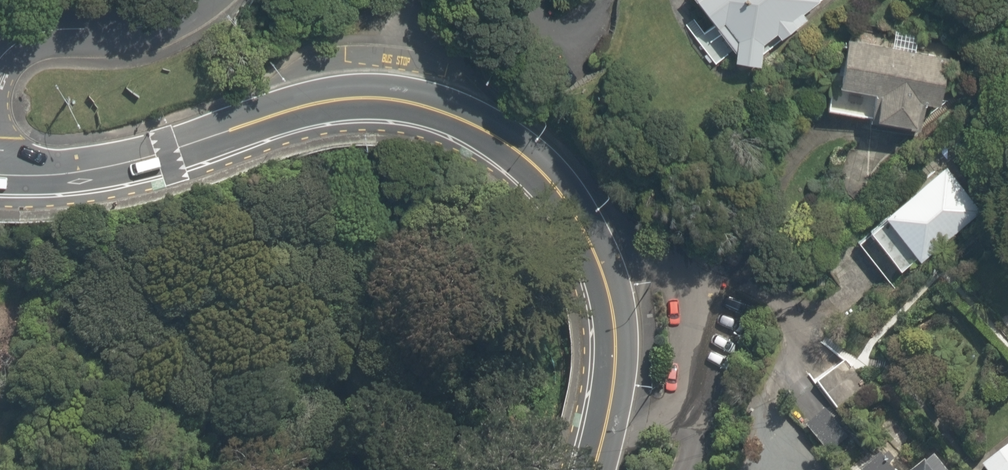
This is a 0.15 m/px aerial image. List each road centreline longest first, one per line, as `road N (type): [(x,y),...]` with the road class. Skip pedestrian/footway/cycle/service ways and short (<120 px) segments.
road 1 (secondary): [(592,469),(618,342),(604,270),(536,168),(469,121),(435,105),(369,97),(275,115),(168,154),(79,170),(0,169)]
road 2 (tertiary): [(200,0),(159,29),(39,43),(0,70)]

